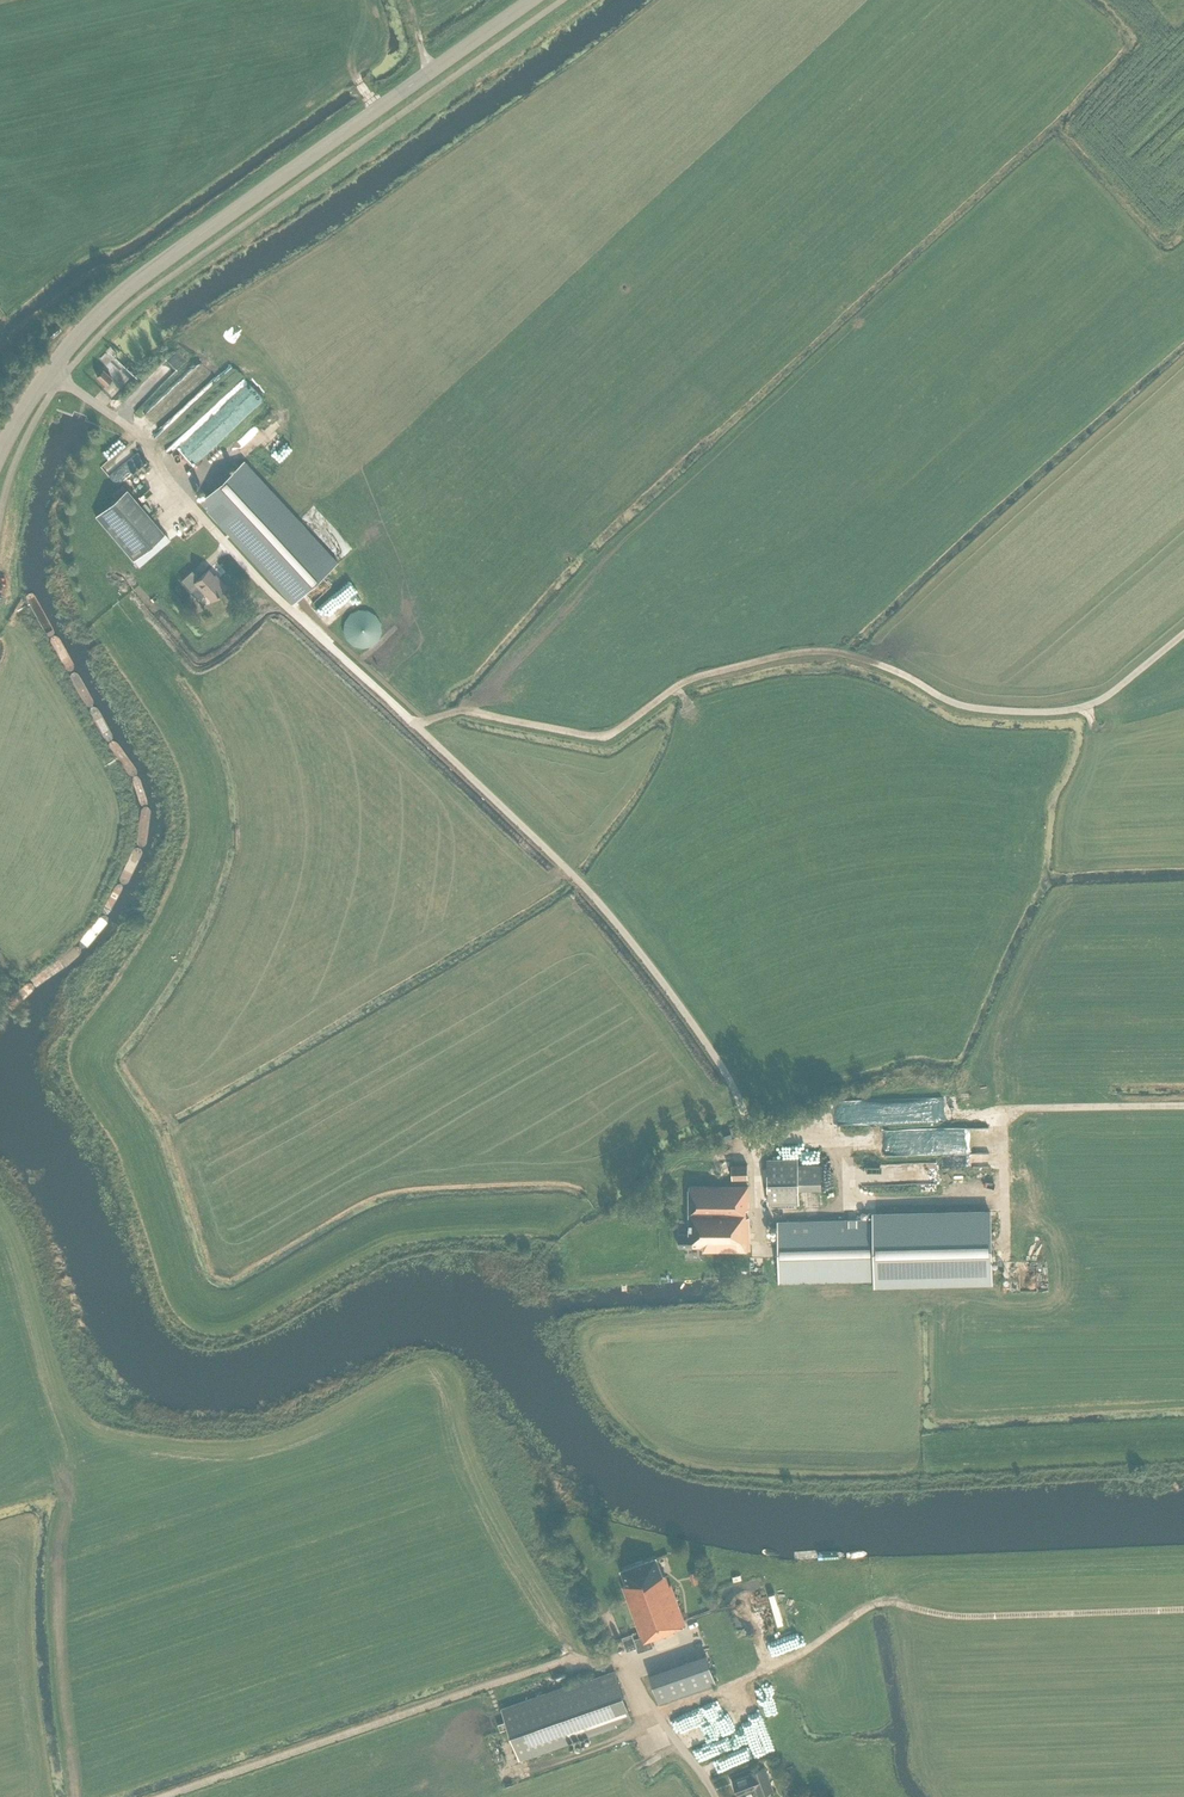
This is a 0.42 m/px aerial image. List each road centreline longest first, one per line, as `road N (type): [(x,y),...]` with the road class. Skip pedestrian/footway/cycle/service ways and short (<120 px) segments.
road 1 (secondary): [(0,454),(51,369),(121,297),(541,0)]
road 2 (track): [(1008,1278),(1003,1139),(1011,1112),(1183,1106)]

